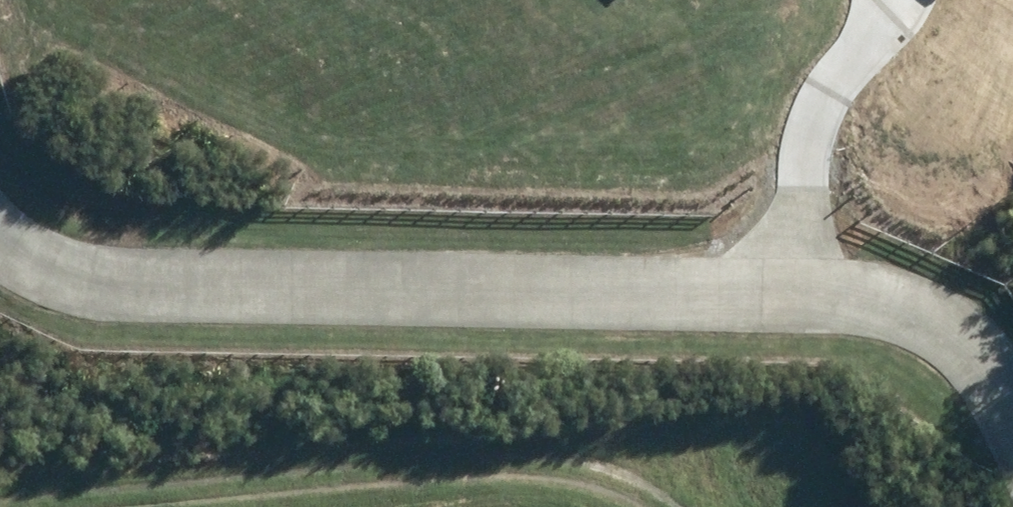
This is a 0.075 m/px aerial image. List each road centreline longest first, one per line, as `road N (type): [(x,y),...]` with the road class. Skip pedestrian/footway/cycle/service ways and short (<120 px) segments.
road 1 (residential): [(0,240),(84,283),(799,297),(896,318),(959,354),(1012,405)]
road 2 (track): [(354,506),(585,485),(624,506)]

